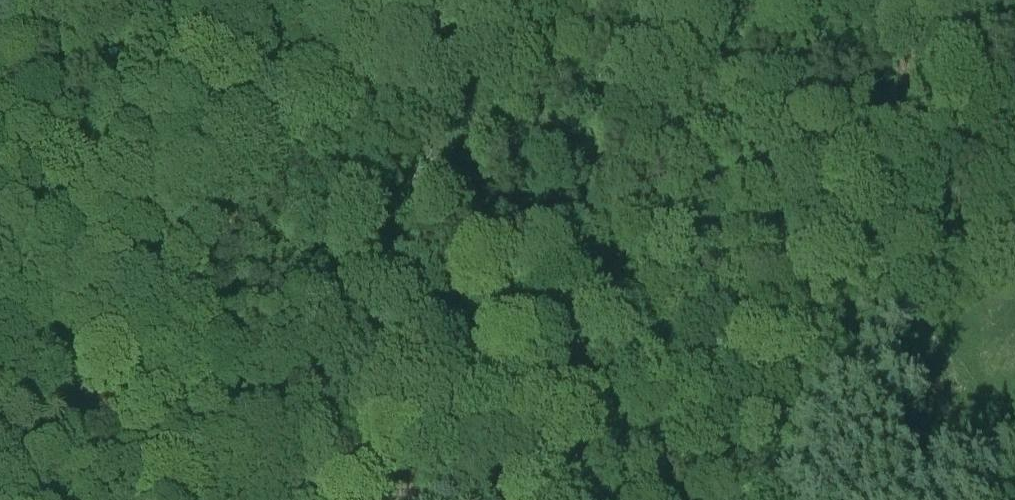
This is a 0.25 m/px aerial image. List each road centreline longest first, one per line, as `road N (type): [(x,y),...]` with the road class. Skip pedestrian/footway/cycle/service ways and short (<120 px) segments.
road 1 (track): [(339,0),(261,54),(52,352),(0,411)]
road 2 (track): [(904,327),(769,499)]

